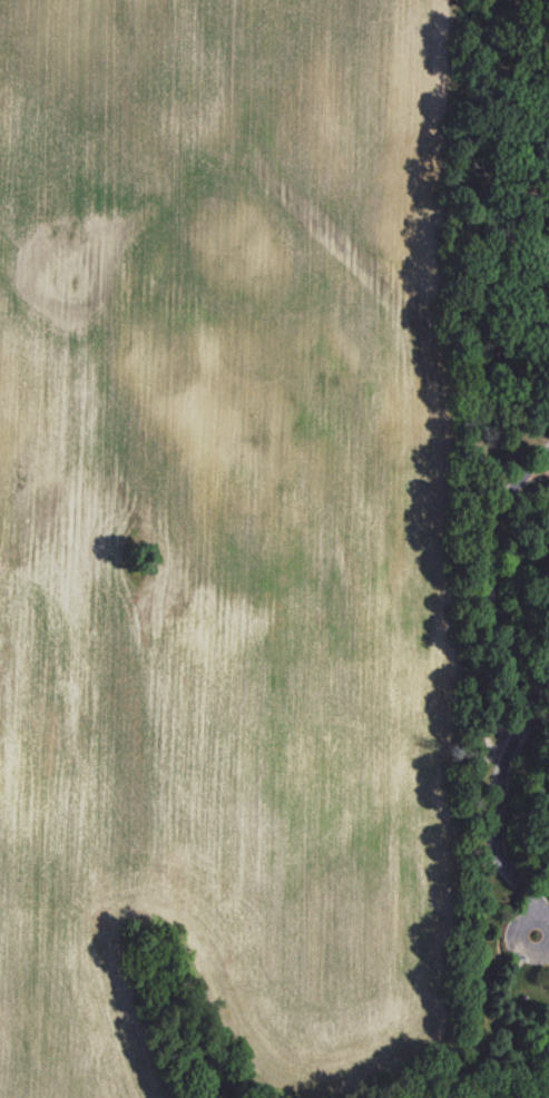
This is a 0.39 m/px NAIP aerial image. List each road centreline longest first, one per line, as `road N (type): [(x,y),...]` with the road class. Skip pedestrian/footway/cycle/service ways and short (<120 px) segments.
road 1 (residential): [(525,0),(548,322)]

